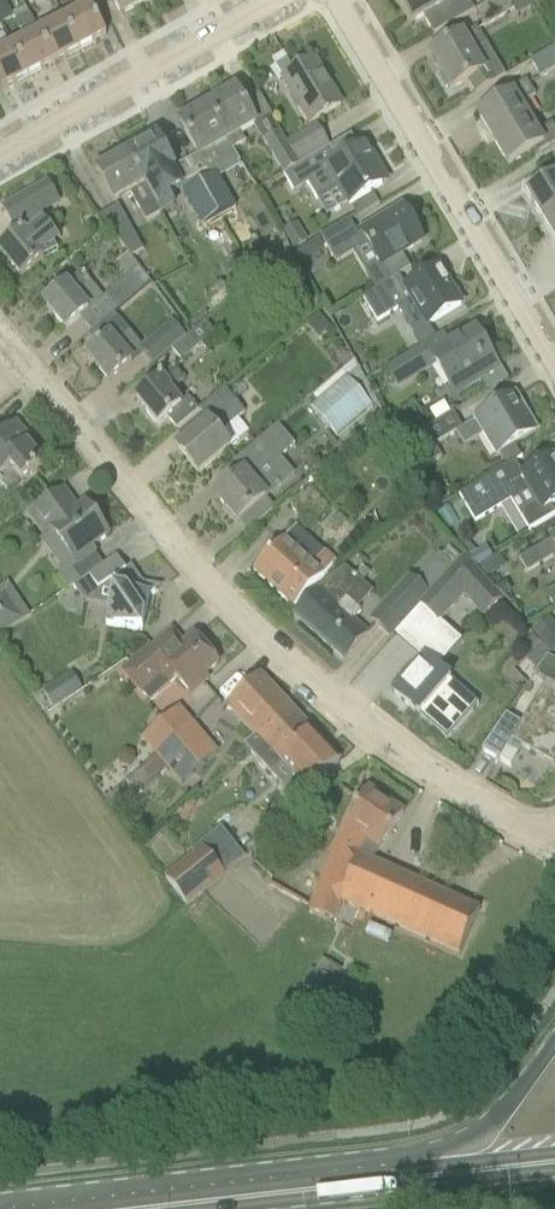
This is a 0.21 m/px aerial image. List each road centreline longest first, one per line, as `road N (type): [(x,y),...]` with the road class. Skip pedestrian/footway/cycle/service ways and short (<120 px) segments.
road 1 (residential): [(554,828),(499,823),(334,710),(0,350)]
road 2 (residential): [(554,361),(361,0)]
road 3 (residential): [(0,157),(259,0)]
road 4 (primary): [(142,1208),(425,1177)]
road 5 (primary): [(554,1047),(494,1125),(425,1177)]
road 6 (primary): [(425,1177),(554,1162)]

